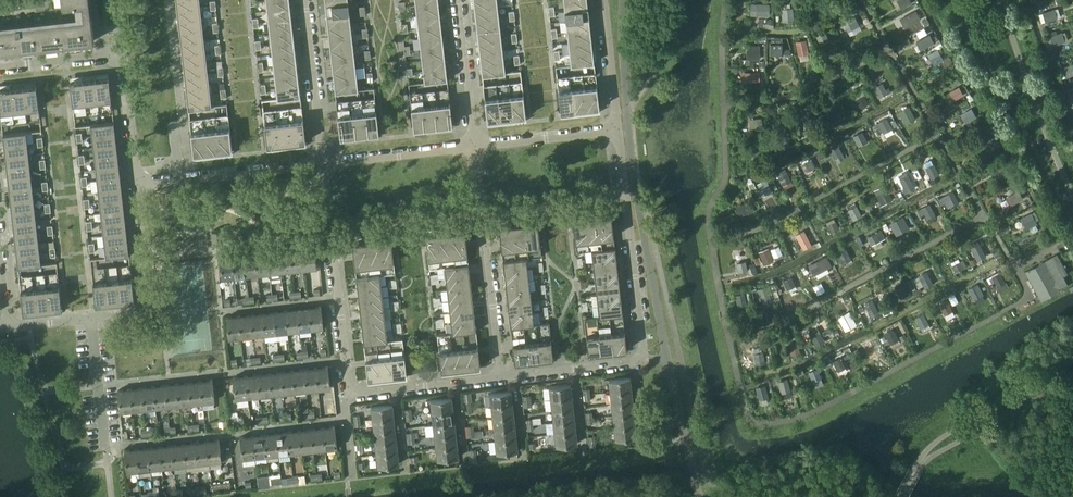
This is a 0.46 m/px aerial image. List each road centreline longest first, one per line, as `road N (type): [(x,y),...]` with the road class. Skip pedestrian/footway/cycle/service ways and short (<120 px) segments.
road 1 (residential): [(322,164),(346,393),(499,376)]
road 2 (residential): [(499,376),(641,358),(617,129)]
road 3 (residential): [(499,376),(473,146)]
road 4 (unclassified): [(1072,203),(998,0)]
road 5 (residential): [(191,180),(169,0)]
road 6 (residential): [(91,318),(136,313),(149,302),(134,186)]
road 7 (residential): [(322,164),(304,0)]
road 8 (residential): [(473,146),(322,164)]
road 9 (residential): [(457,0),(473,146)]
road 10 (residential): [(617,129),(473,146)]
road 11 (residential): [(134,186),(119,54)]
road 12 (residential): [(322,164),(191,180)]
road 13 (residential): [(617,129),(602,0)]
road 14 (residential): [(105,447),(91,318)]

